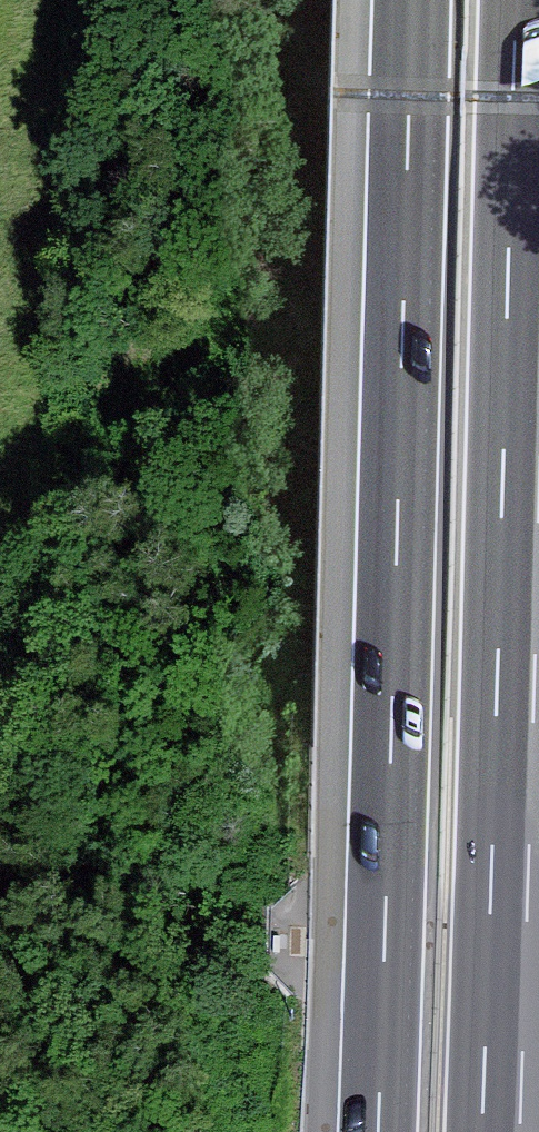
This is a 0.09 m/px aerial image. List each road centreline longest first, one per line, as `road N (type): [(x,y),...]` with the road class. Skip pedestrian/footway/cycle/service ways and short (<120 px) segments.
road 1 (motorway): [(416,0),(378,1131)]
road 2 (motorway): [(500,1131),(538,53)]

